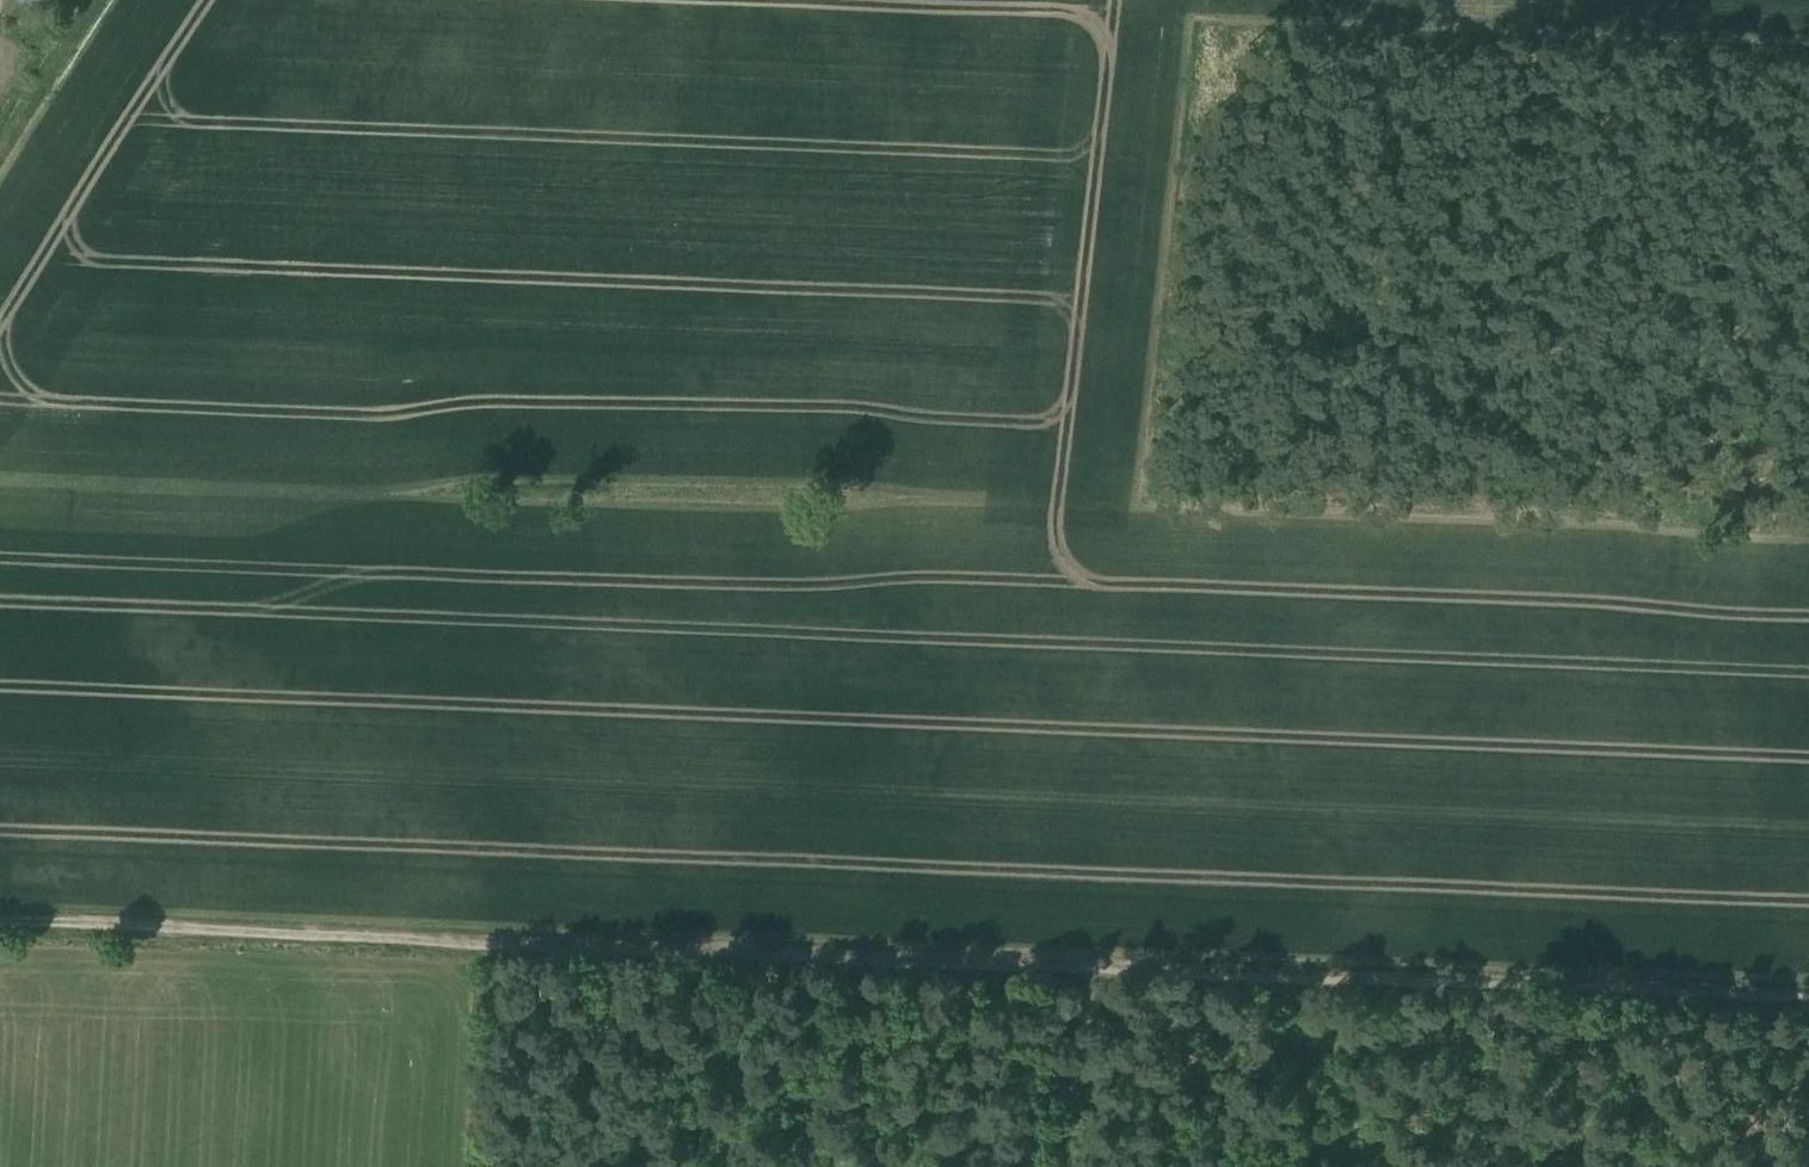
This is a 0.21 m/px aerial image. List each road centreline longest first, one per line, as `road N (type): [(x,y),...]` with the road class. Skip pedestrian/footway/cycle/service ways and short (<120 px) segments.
road 1 (track): [(1808,996),(0,923)]

